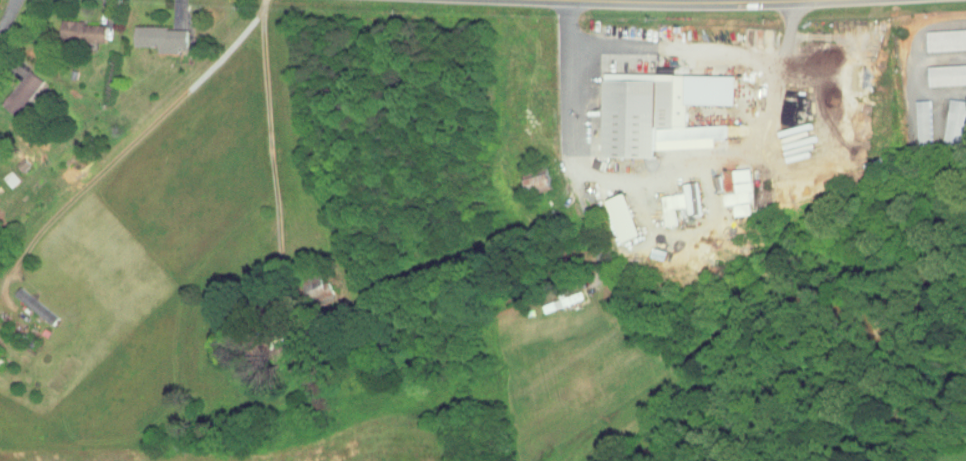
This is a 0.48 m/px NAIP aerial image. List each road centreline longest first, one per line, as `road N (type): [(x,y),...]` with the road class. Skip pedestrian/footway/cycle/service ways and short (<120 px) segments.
road 1 (residential): [(272,0),(270,96),(287,294),(299,316)]

